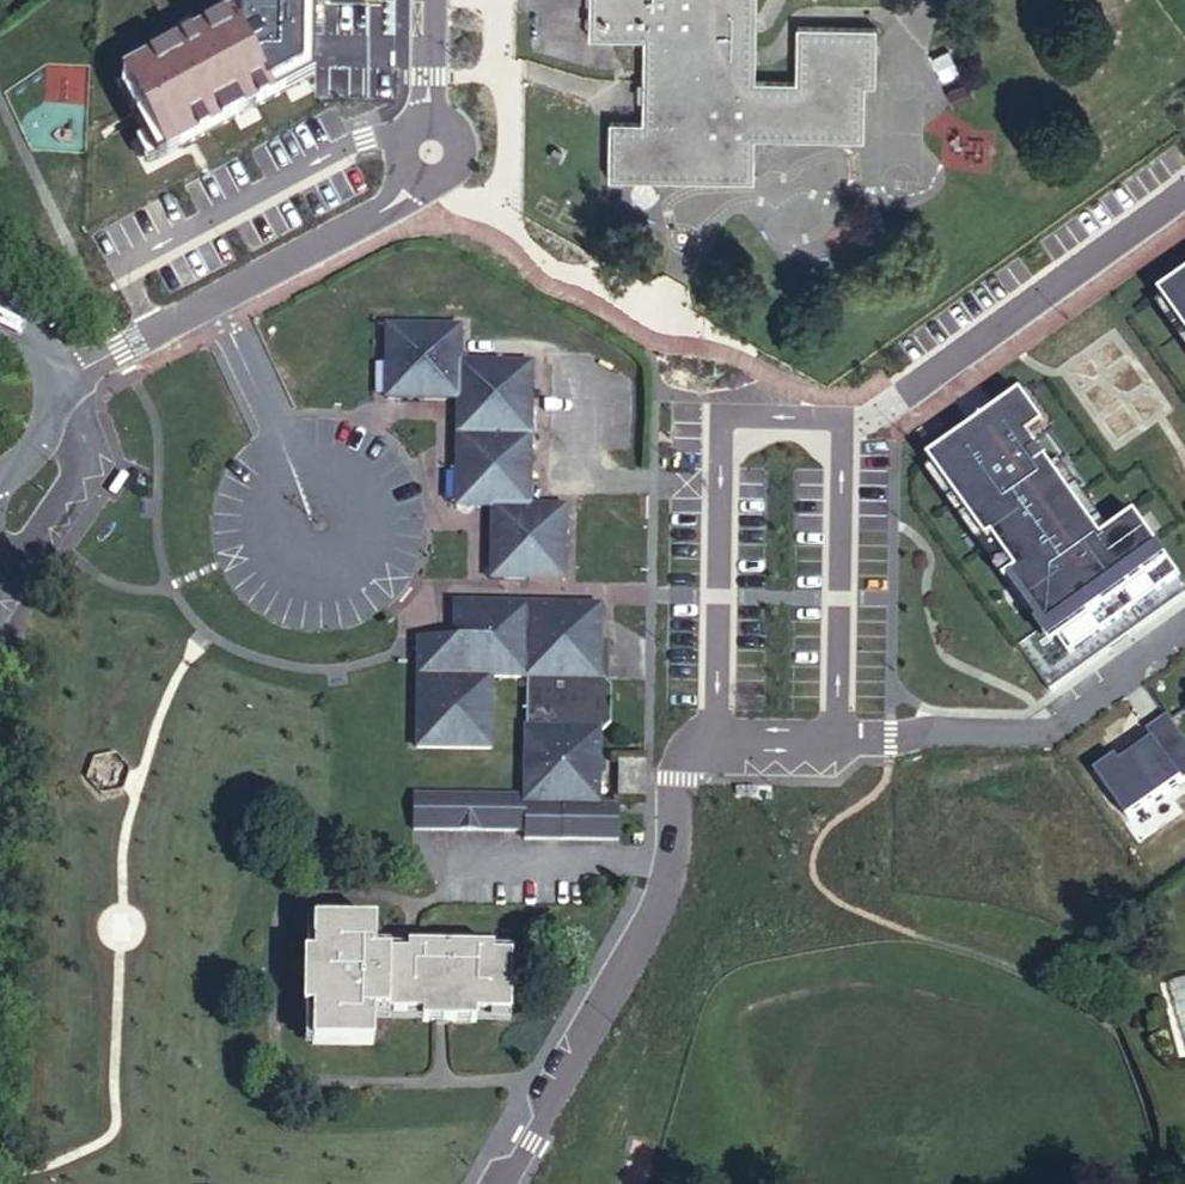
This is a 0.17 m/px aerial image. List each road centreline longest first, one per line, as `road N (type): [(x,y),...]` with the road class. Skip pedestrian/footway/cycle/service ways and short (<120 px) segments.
road 1 (unclassified): [(667,876),(675,340)]
road 2 (unclassified): [(879,431),(1184,194)]
road 3 (residential): [(876,727),(879,881),(667,876)]
road 4 (unclassified): [(496,1183),(667,876)]
road 5 (unclassified): [(219,304),(318,514),(410,587)]
road 6 (residential): [(1184,633),(1062,720),(1012,733),(876,727)]
road 7 (residential): [(879,431),(876,727)]
road 8 (unclassified): [(425,202),(474,219),(675,340)]
road 9 (residential): [(425,202),(219,304)]
road 10 (unclassified): [(675,340),(842,431),(879,431)]
road 11 (residential): [(422,0),(425,202)]
road 12 (residential): [(219,304),(56,385)]

